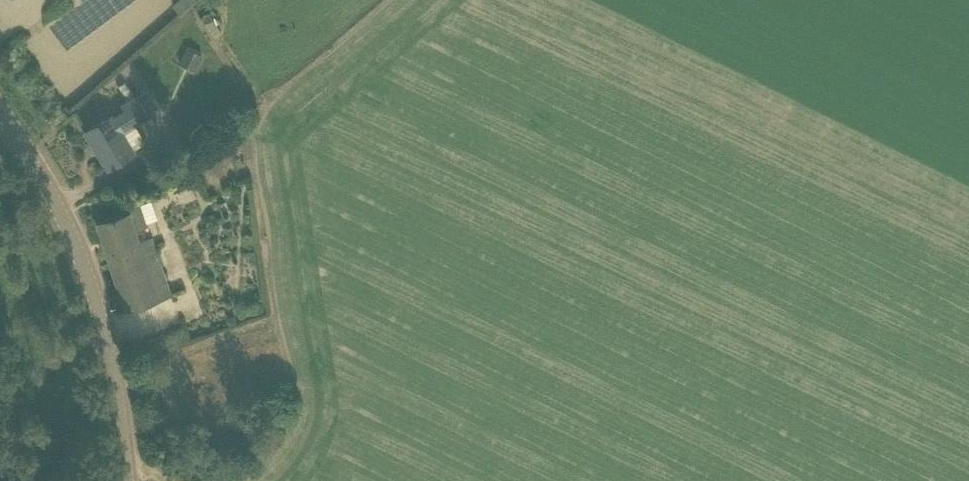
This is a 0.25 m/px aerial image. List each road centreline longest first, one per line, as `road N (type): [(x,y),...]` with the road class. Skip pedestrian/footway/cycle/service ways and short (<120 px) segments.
road 1 (tertiary): [(125,480),(100,312),(51,197),(0,113)]

